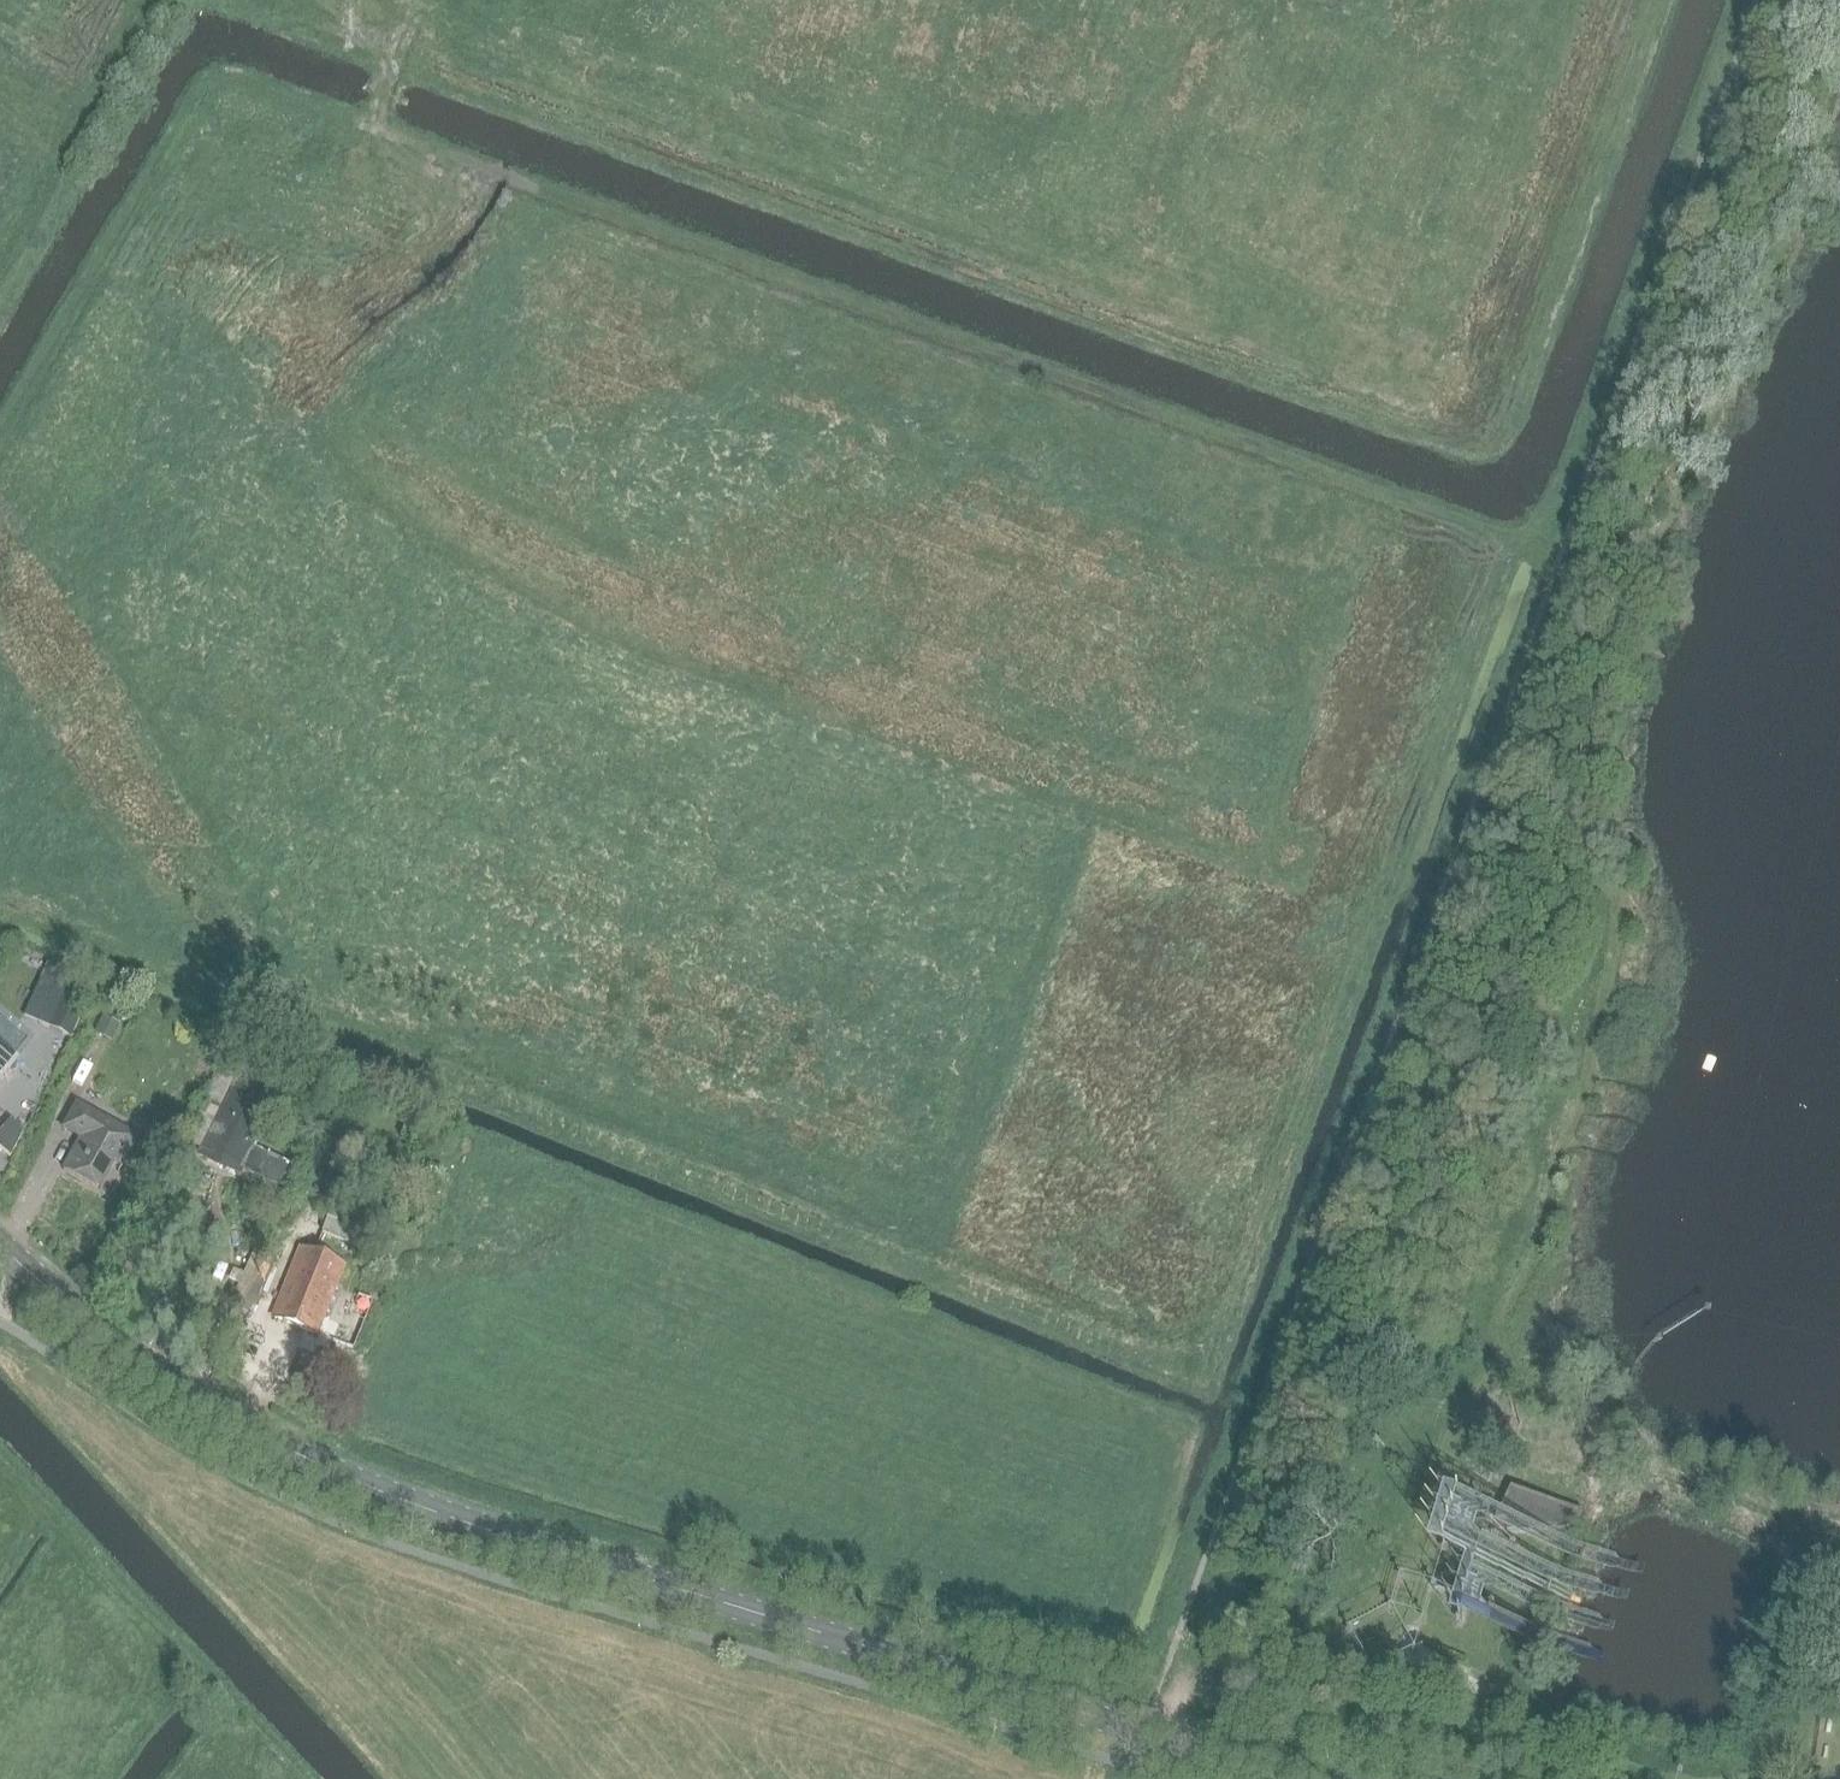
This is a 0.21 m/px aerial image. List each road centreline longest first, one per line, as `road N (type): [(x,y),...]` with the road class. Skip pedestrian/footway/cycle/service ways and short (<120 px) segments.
road 1 (secondary): [(1292,1778),(392,1498),(224,1424),(0,1248)]

